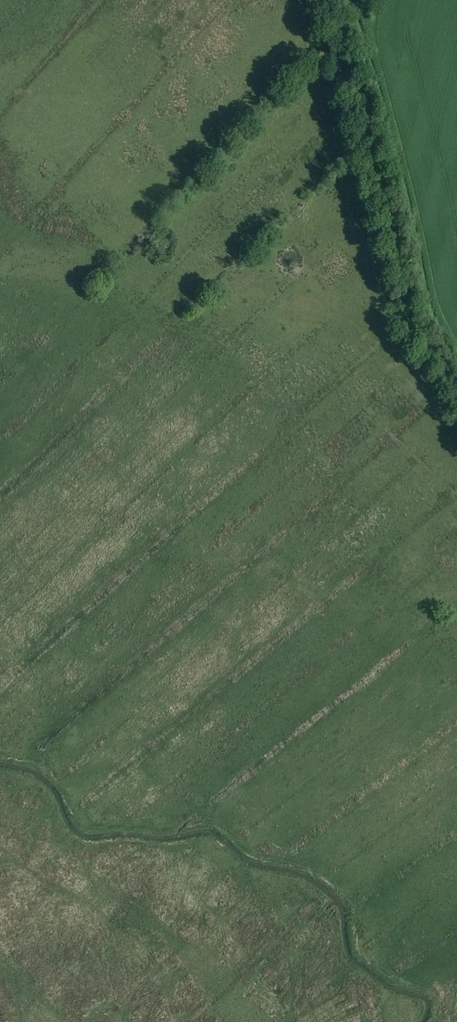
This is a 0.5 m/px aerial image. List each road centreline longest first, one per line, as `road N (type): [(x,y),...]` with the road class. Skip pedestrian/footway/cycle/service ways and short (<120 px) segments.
road 1 (track): [(329,0),(410,301),(456,389)]

